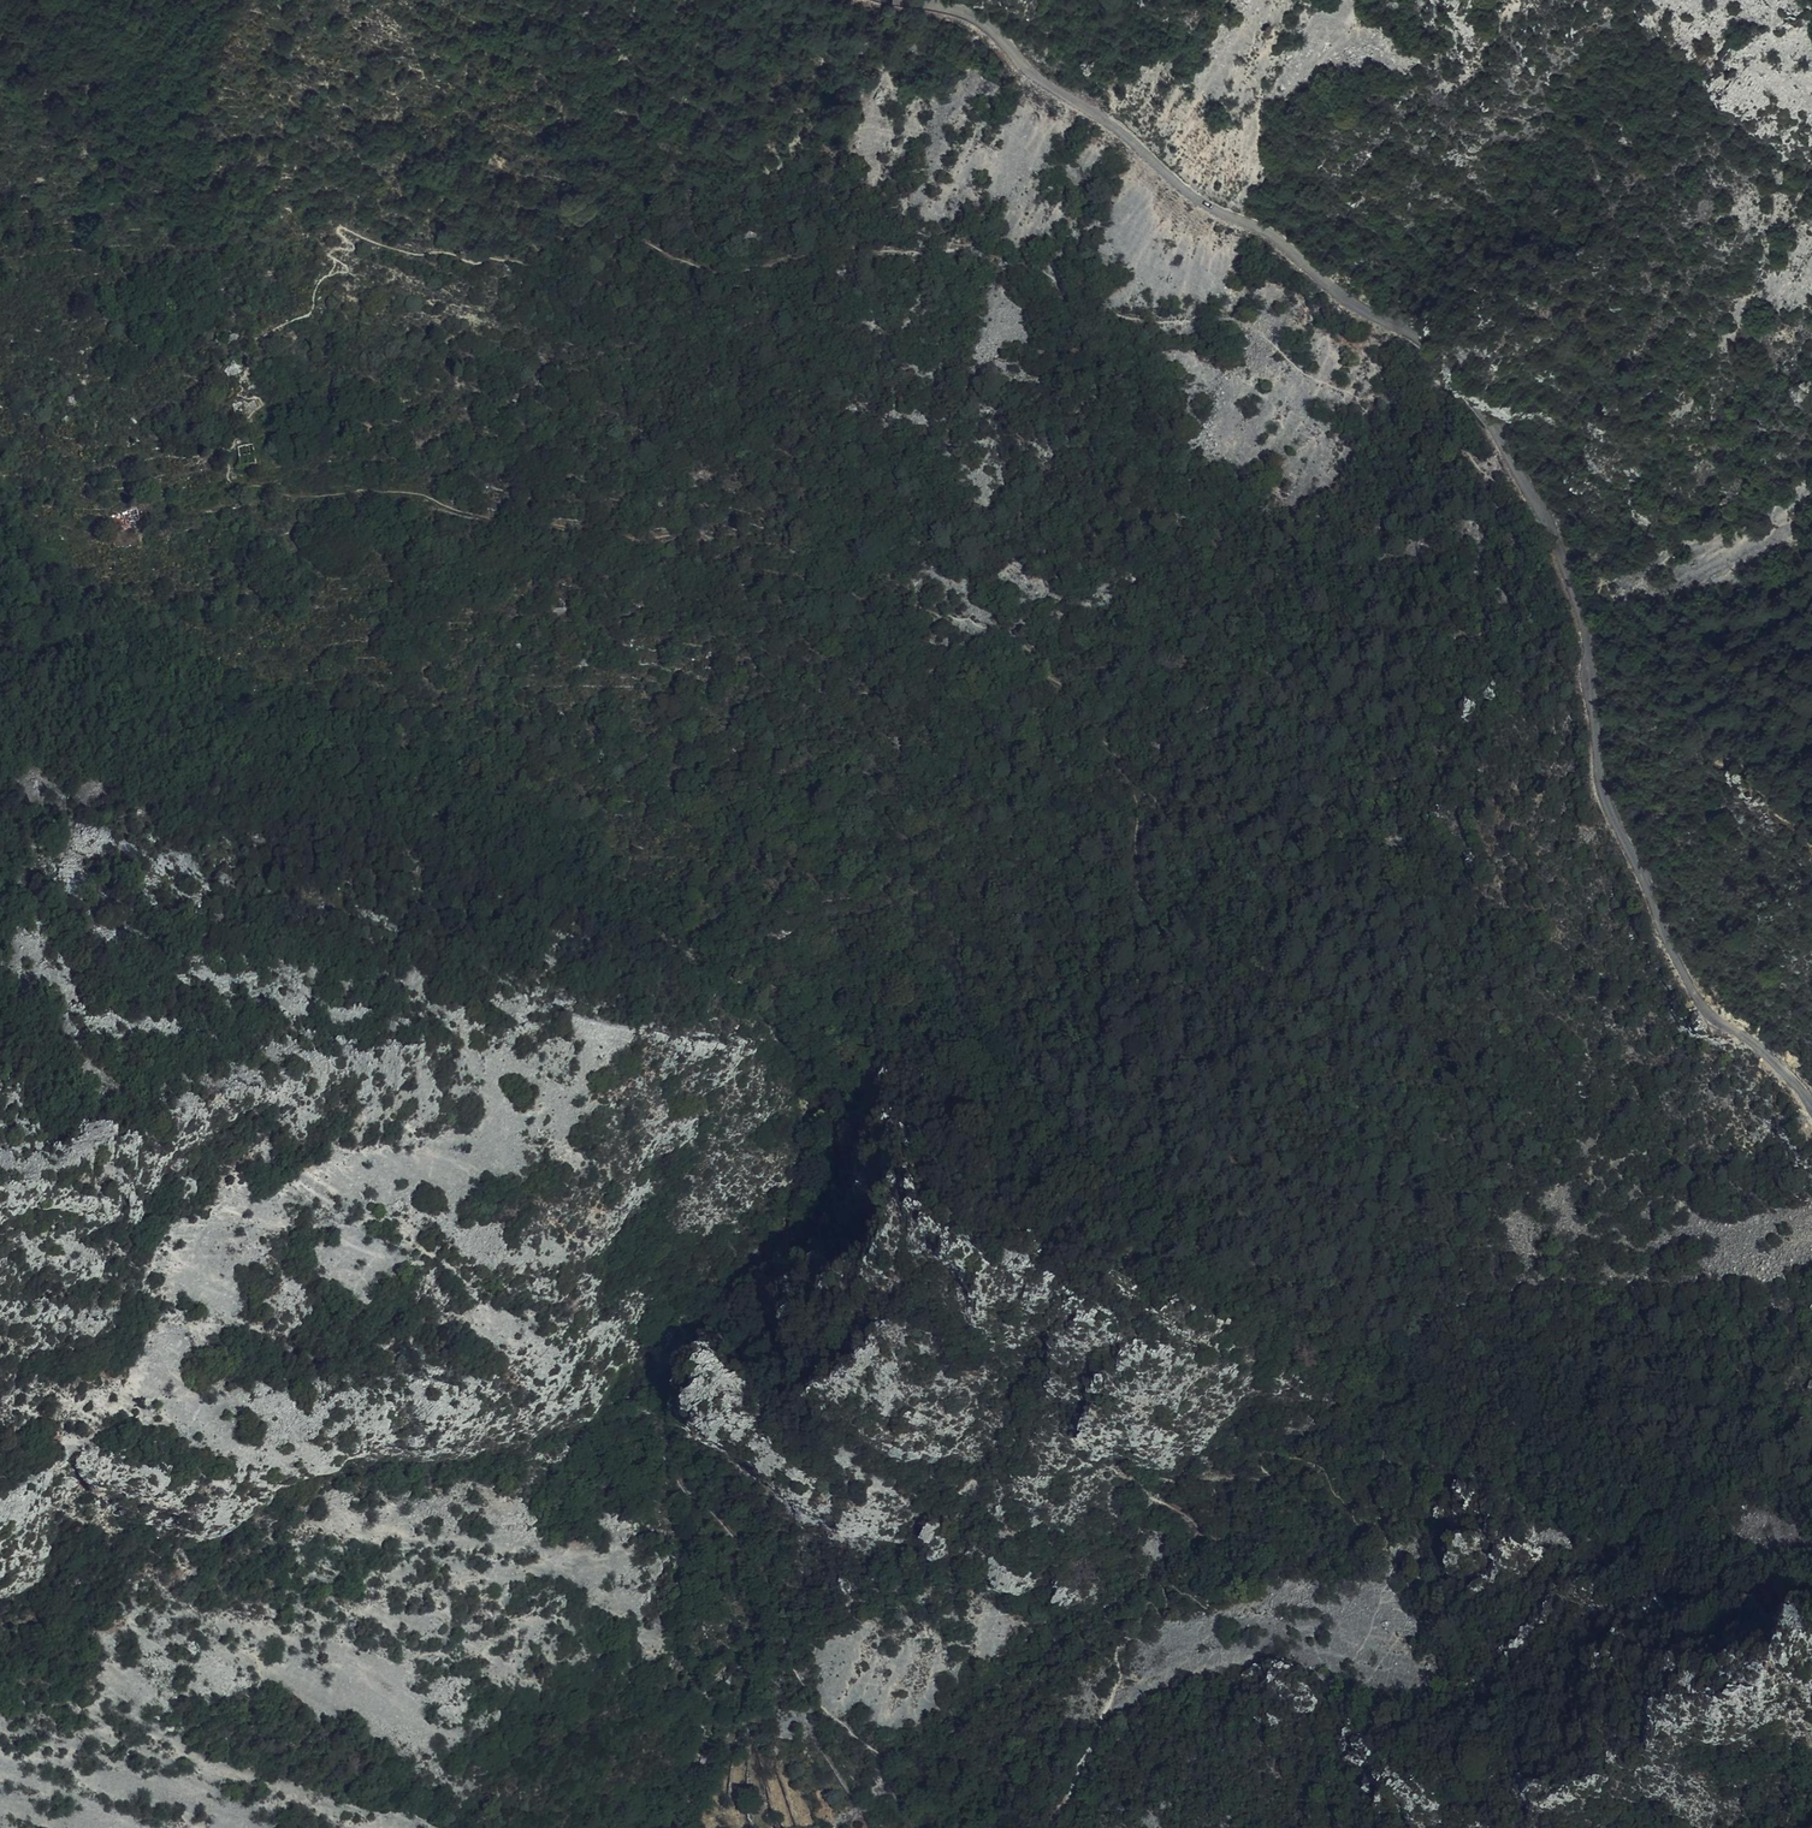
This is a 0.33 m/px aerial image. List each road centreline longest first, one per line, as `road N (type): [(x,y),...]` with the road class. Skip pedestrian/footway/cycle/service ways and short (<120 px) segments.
road 1 (tertiary): [(884,0),(979,30),(1199,202),(1252,226),(1352,307),(1408,335),(1485,424),(1542,519)]
road 2 (tertiary): [(1584,628),(1605,803),(1689,986),(1811,1108)]

